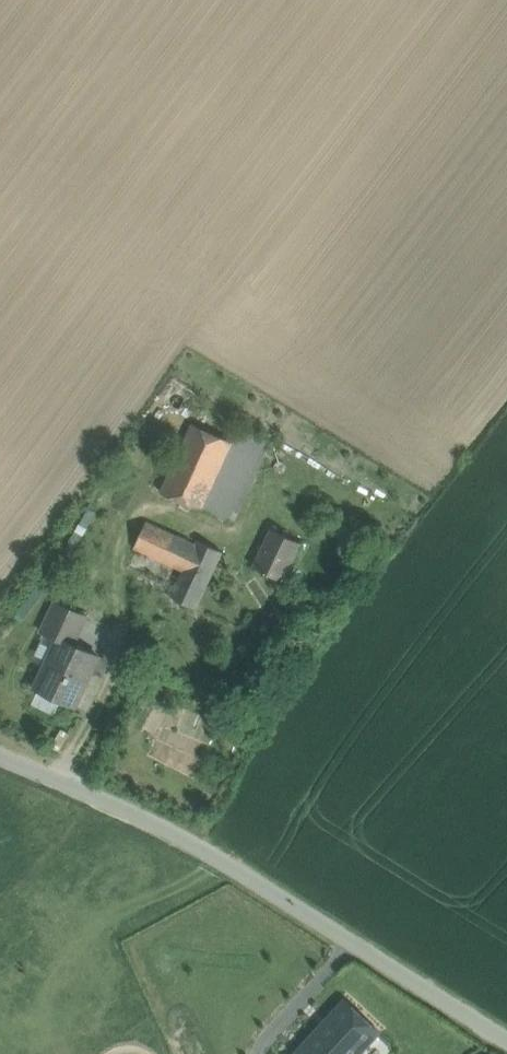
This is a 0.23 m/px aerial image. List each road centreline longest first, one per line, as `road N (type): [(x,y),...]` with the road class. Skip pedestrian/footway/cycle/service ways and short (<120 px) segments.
road 1 (unclassified): [(506,1040),(200,847),(0,756)]

